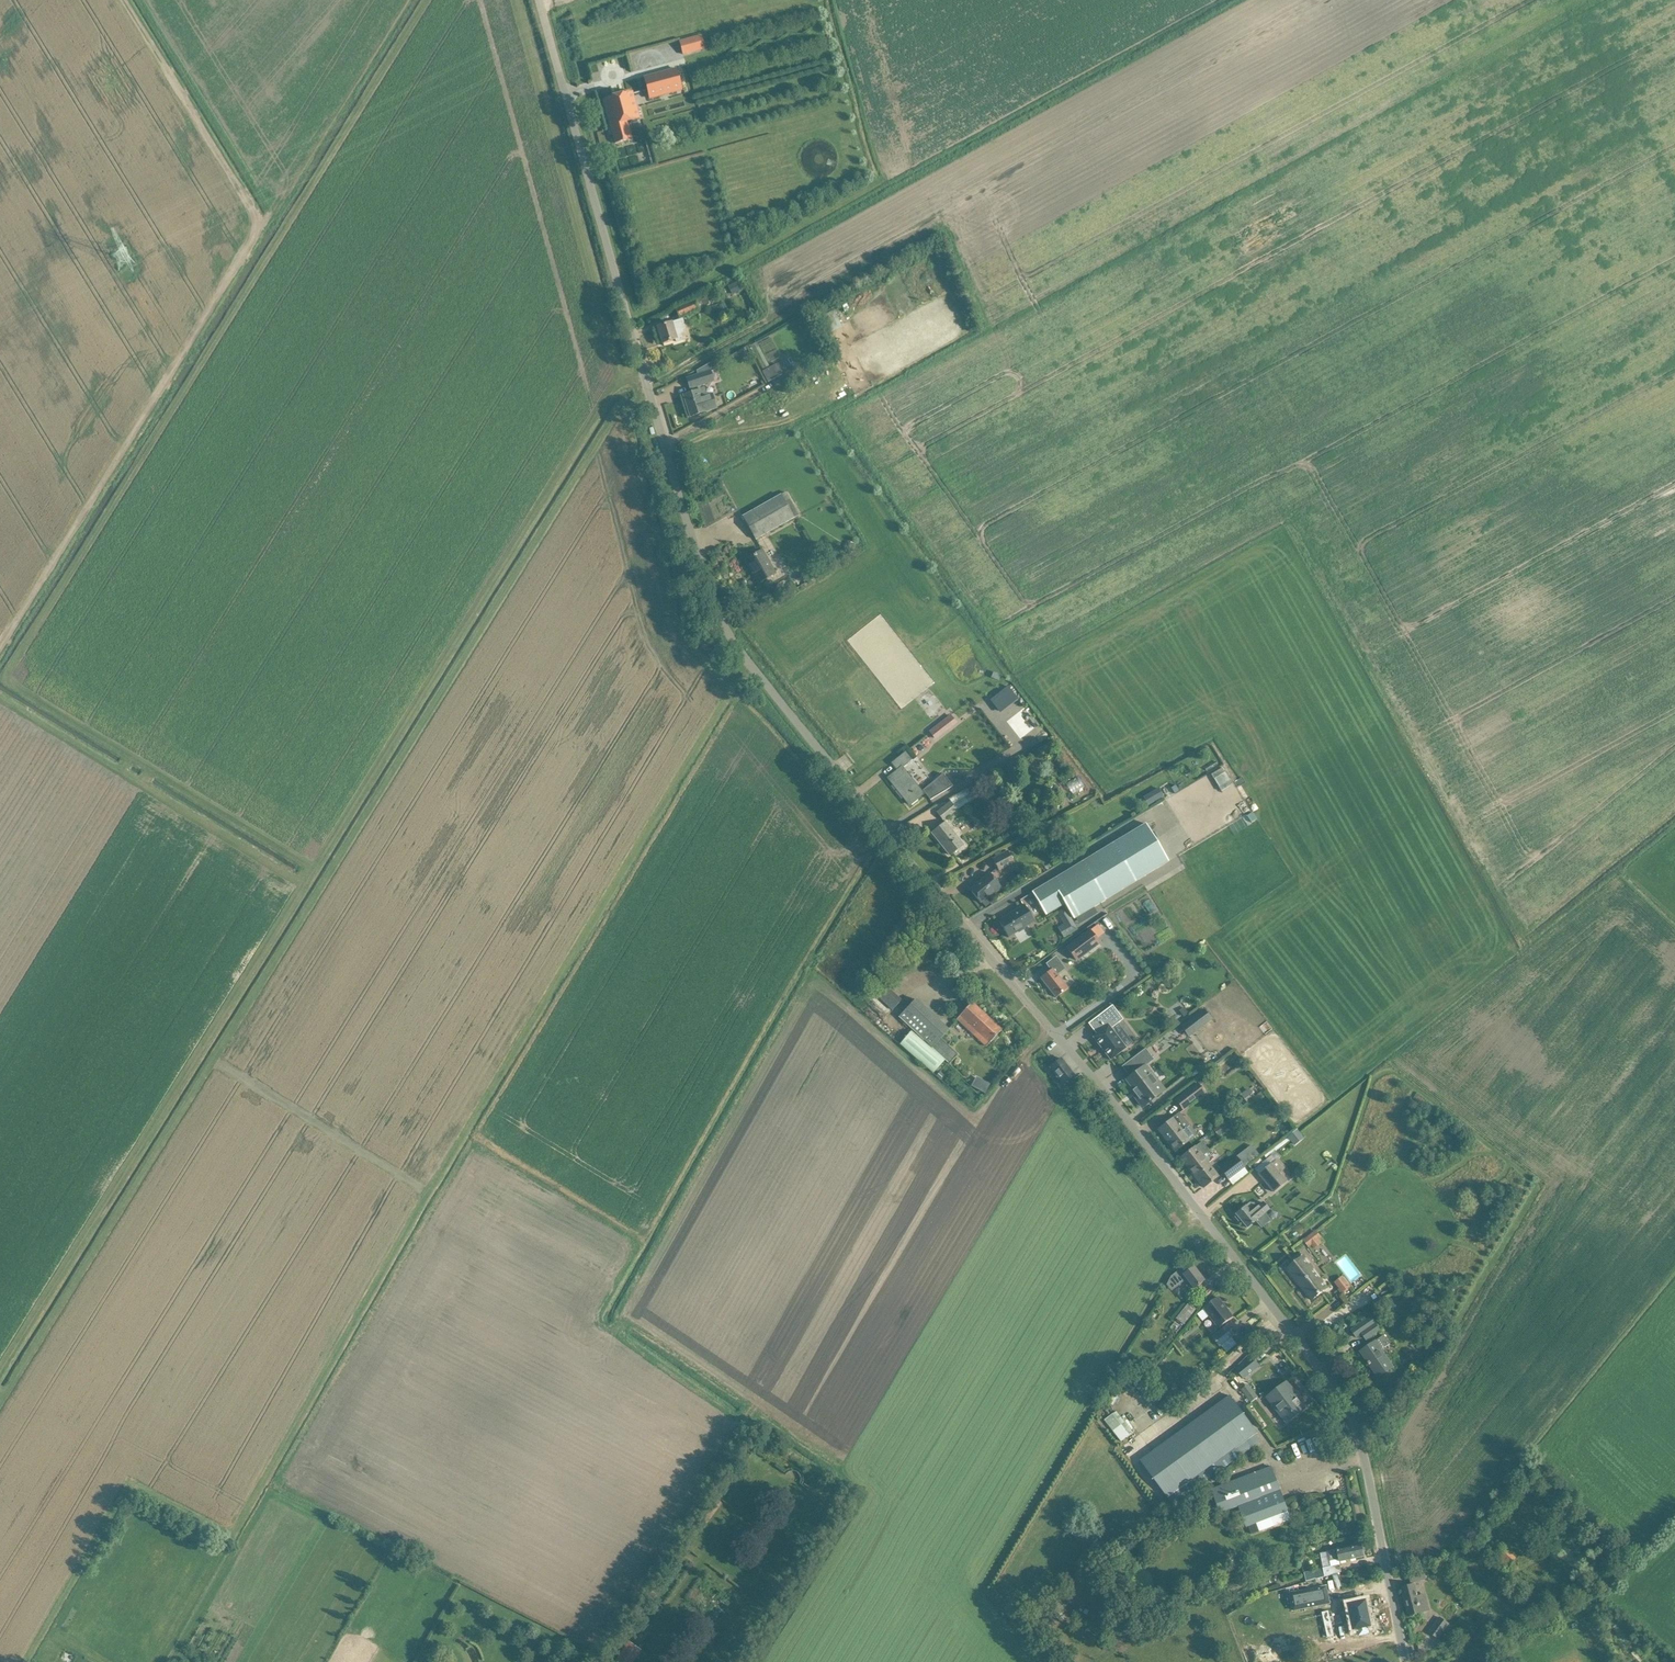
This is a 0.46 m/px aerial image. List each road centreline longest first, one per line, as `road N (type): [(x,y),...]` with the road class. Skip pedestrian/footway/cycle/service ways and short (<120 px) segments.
road 1 (unclassified): [(1407,1661),(1368,1467),(1338,1391),(1130,1122),(726,631),(652,405),(540,0)]
road 2 (track): [(124,0),(251,205)]

